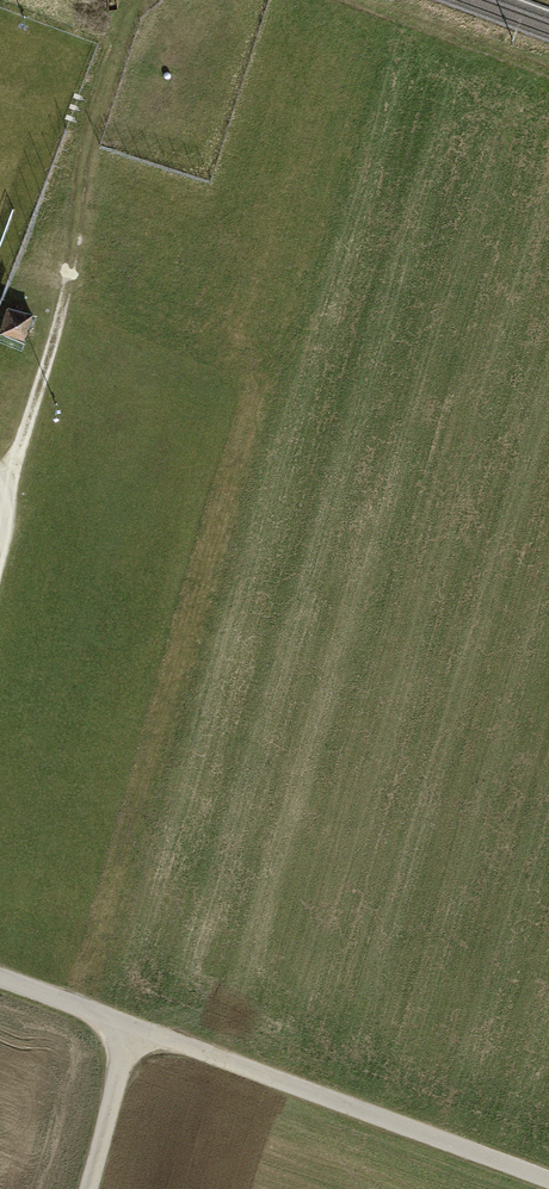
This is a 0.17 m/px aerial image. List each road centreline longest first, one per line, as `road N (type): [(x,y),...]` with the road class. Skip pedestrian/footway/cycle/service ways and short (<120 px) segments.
road 1 (track): [(0,980),(548,1180)]
road 2 (track): [(140,0),(85,135),(72,276),(3,477)]
road 3 (track): [(548,67),(365,0)]
road 4 (track): [(85,1188),(131,1029)]

